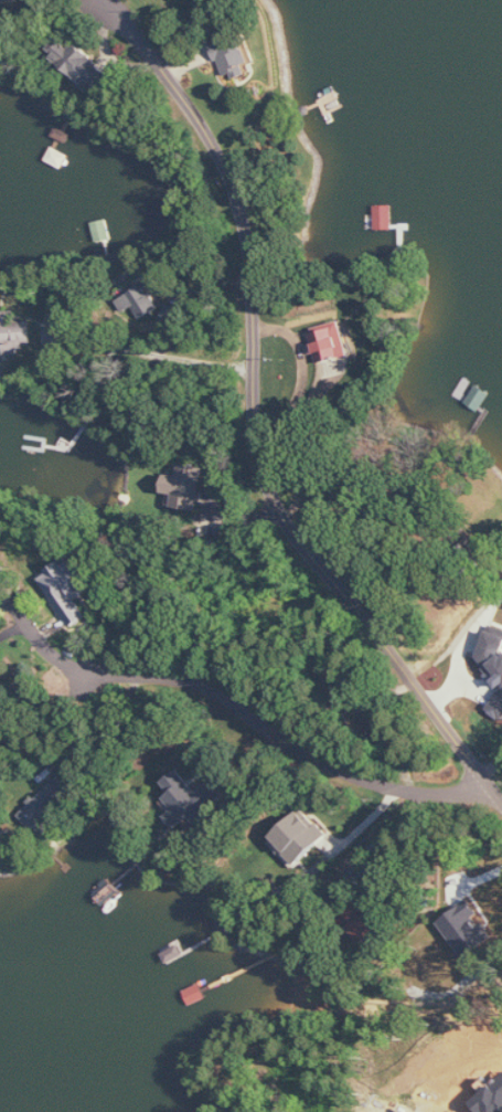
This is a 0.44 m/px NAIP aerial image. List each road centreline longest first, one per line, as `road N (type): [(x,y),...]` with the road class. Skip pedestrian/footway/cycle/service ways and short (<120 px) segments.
road 1 (residential): [(501,803),(286,498),(265,445),(258,253),(243,180),(203,104),(116,0)]
road 2 (residential): [(488,784),(437,793),(385,790),(322,769),(210,688),(188,679),(103,676)]

